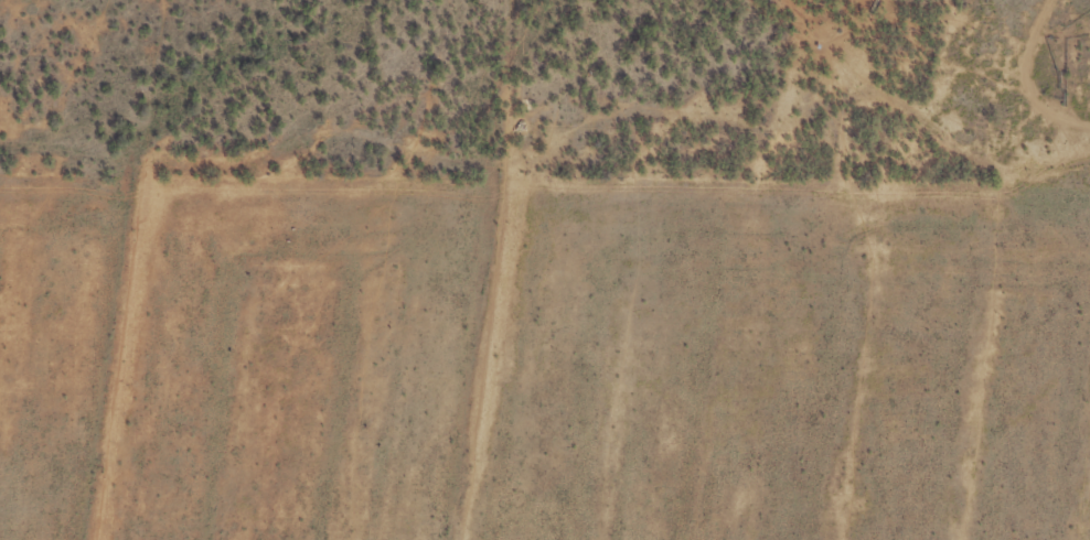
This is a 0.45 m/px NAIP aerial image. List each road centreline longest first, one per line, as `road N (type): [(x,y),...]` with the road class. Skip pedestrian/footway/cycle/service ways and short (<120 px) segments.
road 1 (residential): [(712,0),(834,132),(800,161),(665,201),(557,201),(479,177),(450,149),(439,24),(454,0)]
road 2 (residential): [(1089,195),(936,183),(834,132)]

